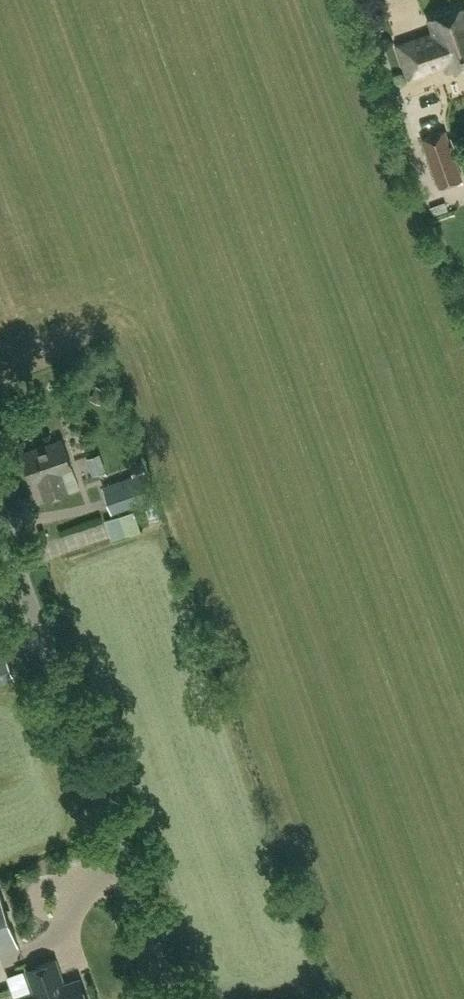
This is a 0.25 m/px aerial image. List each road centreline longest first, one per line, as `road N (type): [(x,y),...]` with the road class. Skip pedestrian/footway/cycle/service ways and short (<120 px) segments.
road 1 (unclassified): [(172,998),(0,519)]

